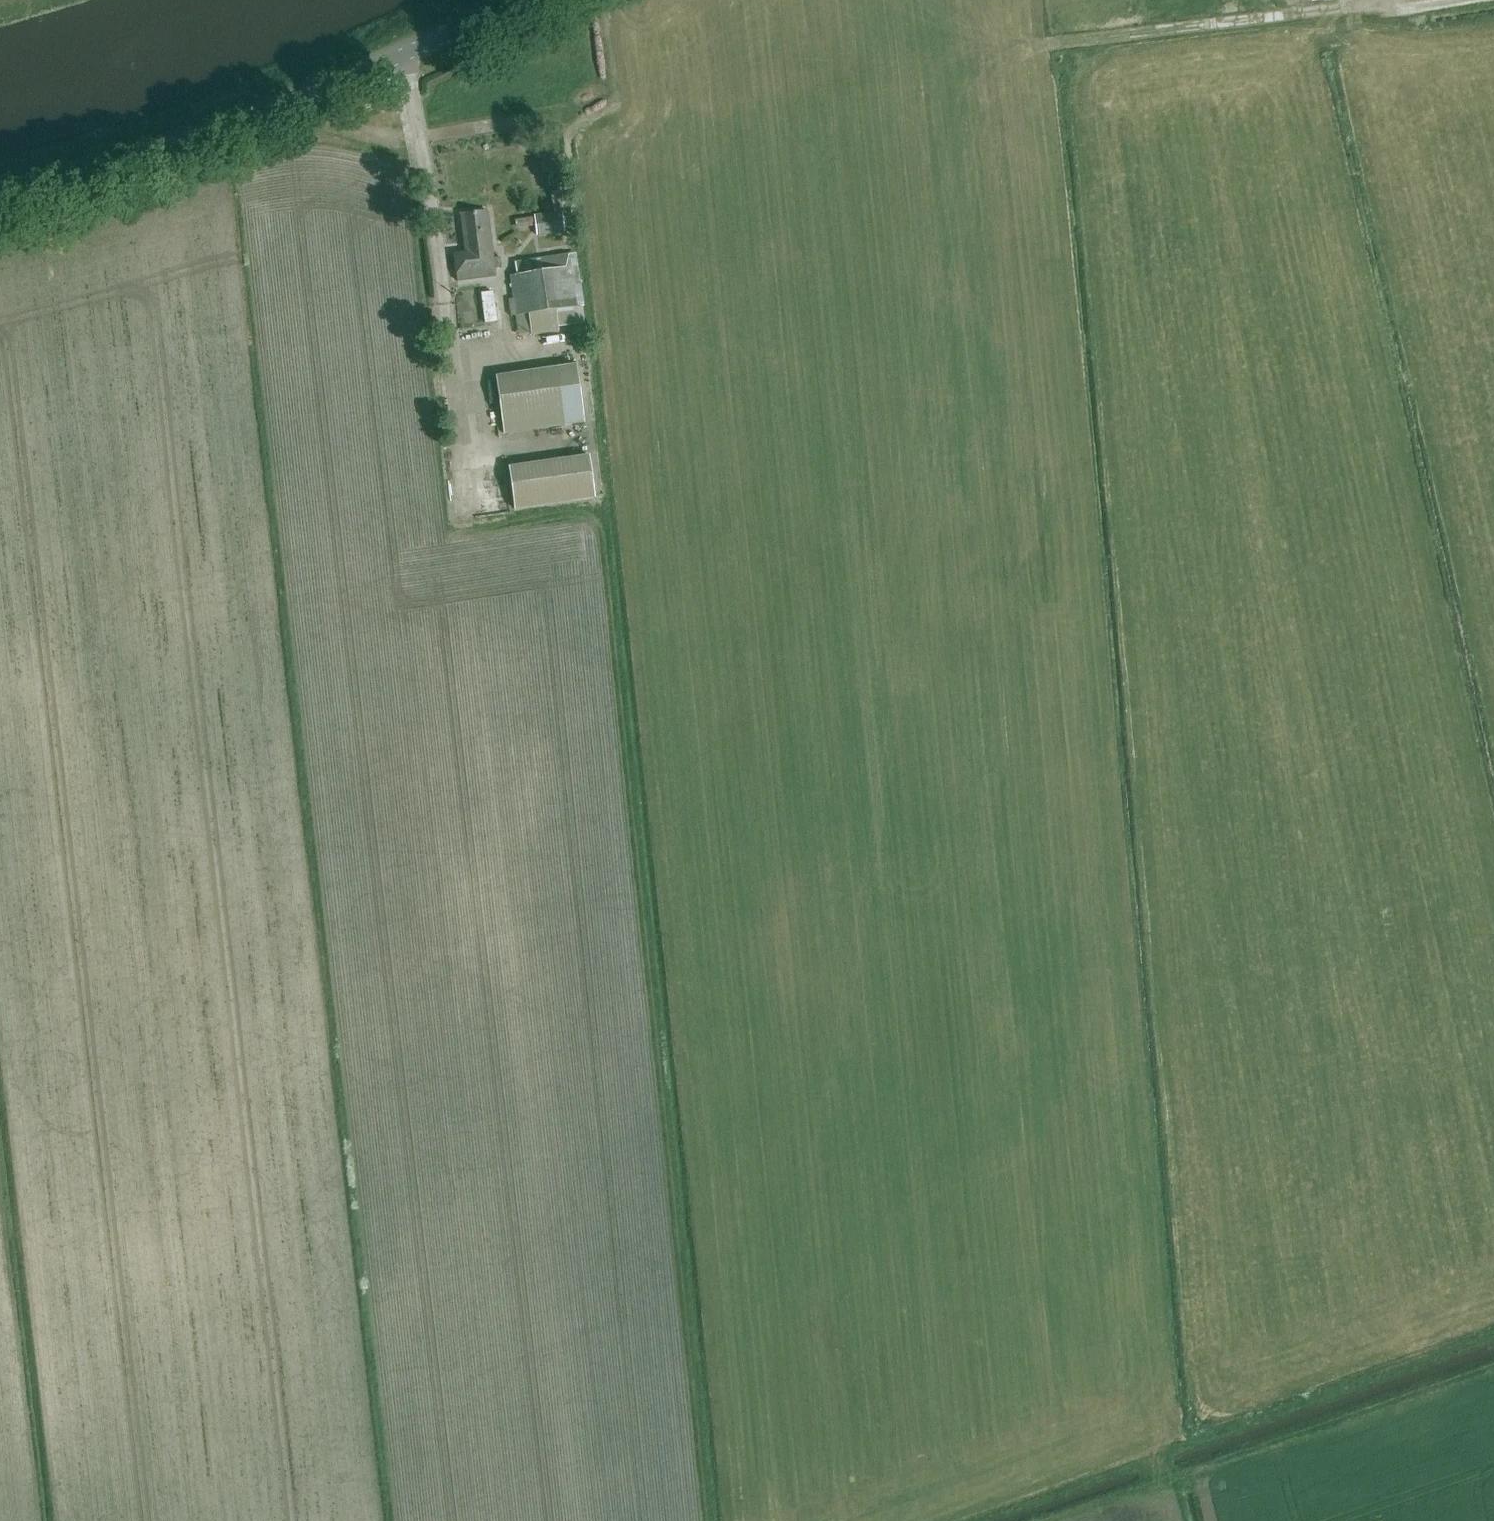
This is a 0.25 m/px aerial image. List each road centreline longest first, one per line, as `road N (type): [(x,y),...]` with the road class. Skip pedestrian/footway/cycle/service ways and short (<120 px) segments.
road 1 (tertiary): [(0,194),(214,131),(380,65),(510,0)]
road 2 (unclassified): [(1062,43),(1366,2),(1457,0)]

